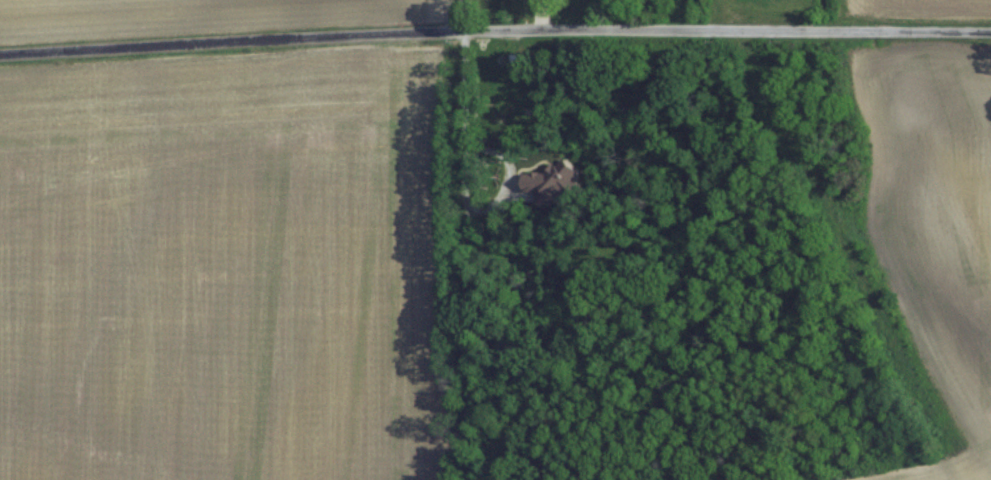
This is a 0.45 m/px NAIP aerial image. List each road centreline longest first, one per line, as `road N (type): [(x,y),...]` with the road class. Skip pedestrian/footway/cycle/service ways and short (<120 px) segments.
road 1 (residential): [(0,55),(463,29),(990,40)]
road 2 (residential): [(496,479),(463,0)]

